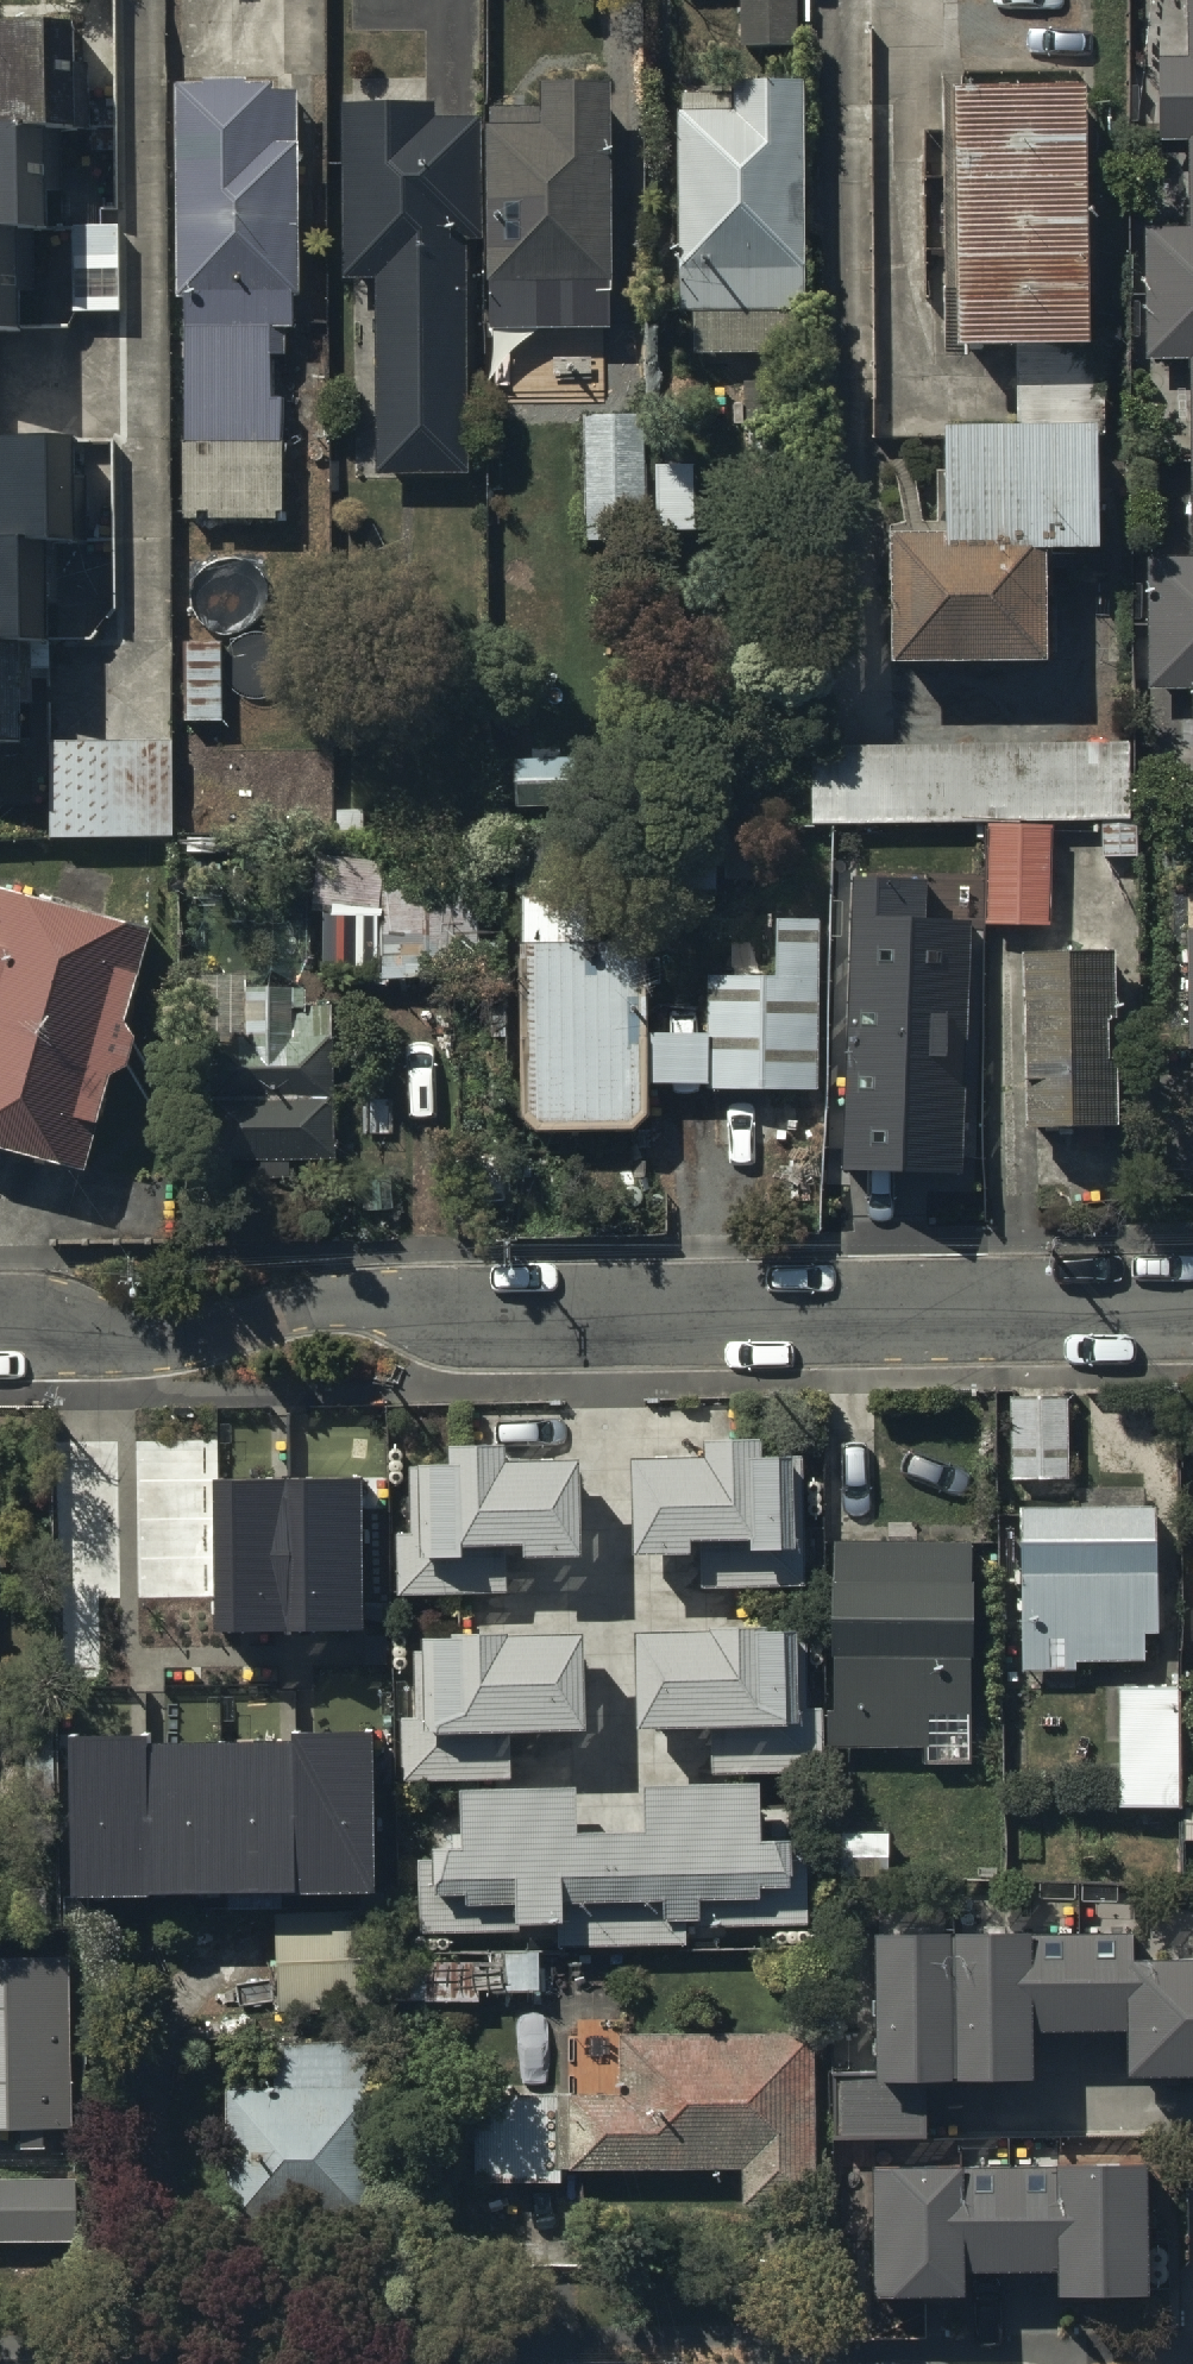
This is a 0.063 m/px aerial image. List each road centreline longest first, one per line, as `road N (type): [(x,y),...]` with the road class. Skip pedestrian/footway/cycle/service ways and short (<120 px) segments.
road 1 (residential): [(0,1331),(161,1341),(334,1302),(513,1320),(1192,1309)]

